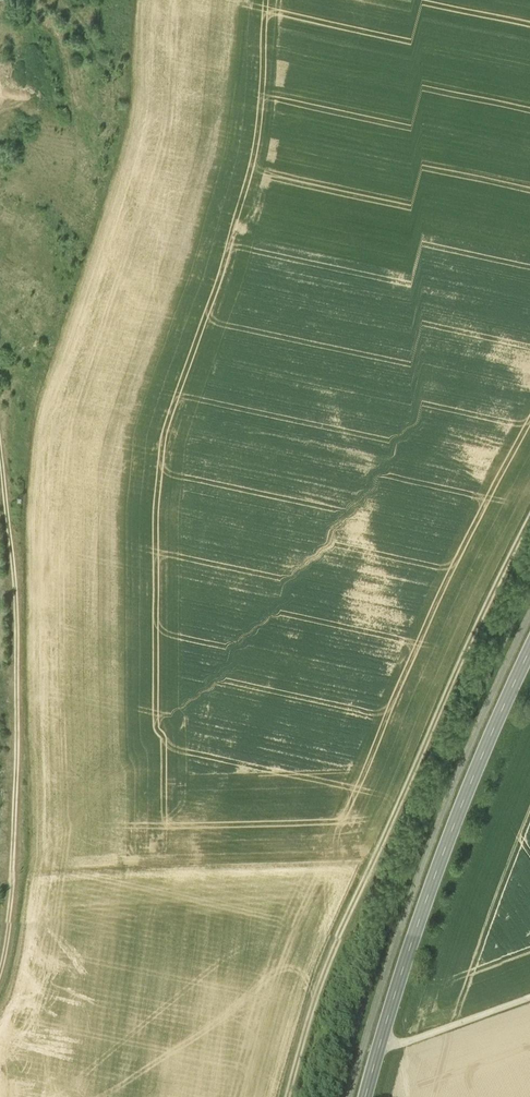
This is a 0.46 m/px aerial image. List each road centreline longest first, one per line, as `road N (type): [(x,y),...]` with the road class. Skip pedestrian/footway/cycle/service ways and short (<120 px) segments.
road 1 (track): [(286,1096),(332,952),(529,516)]
road 2 (track): [(0,964),(22,717),(22,559),(0,379)]
road 3 (track): [(529,588),(442,782),(338,1096)]
road 4 (secondary): [(365,1096),(438,868),(529,650)]
road 5 (track): [(529,997),(378,1051)]

